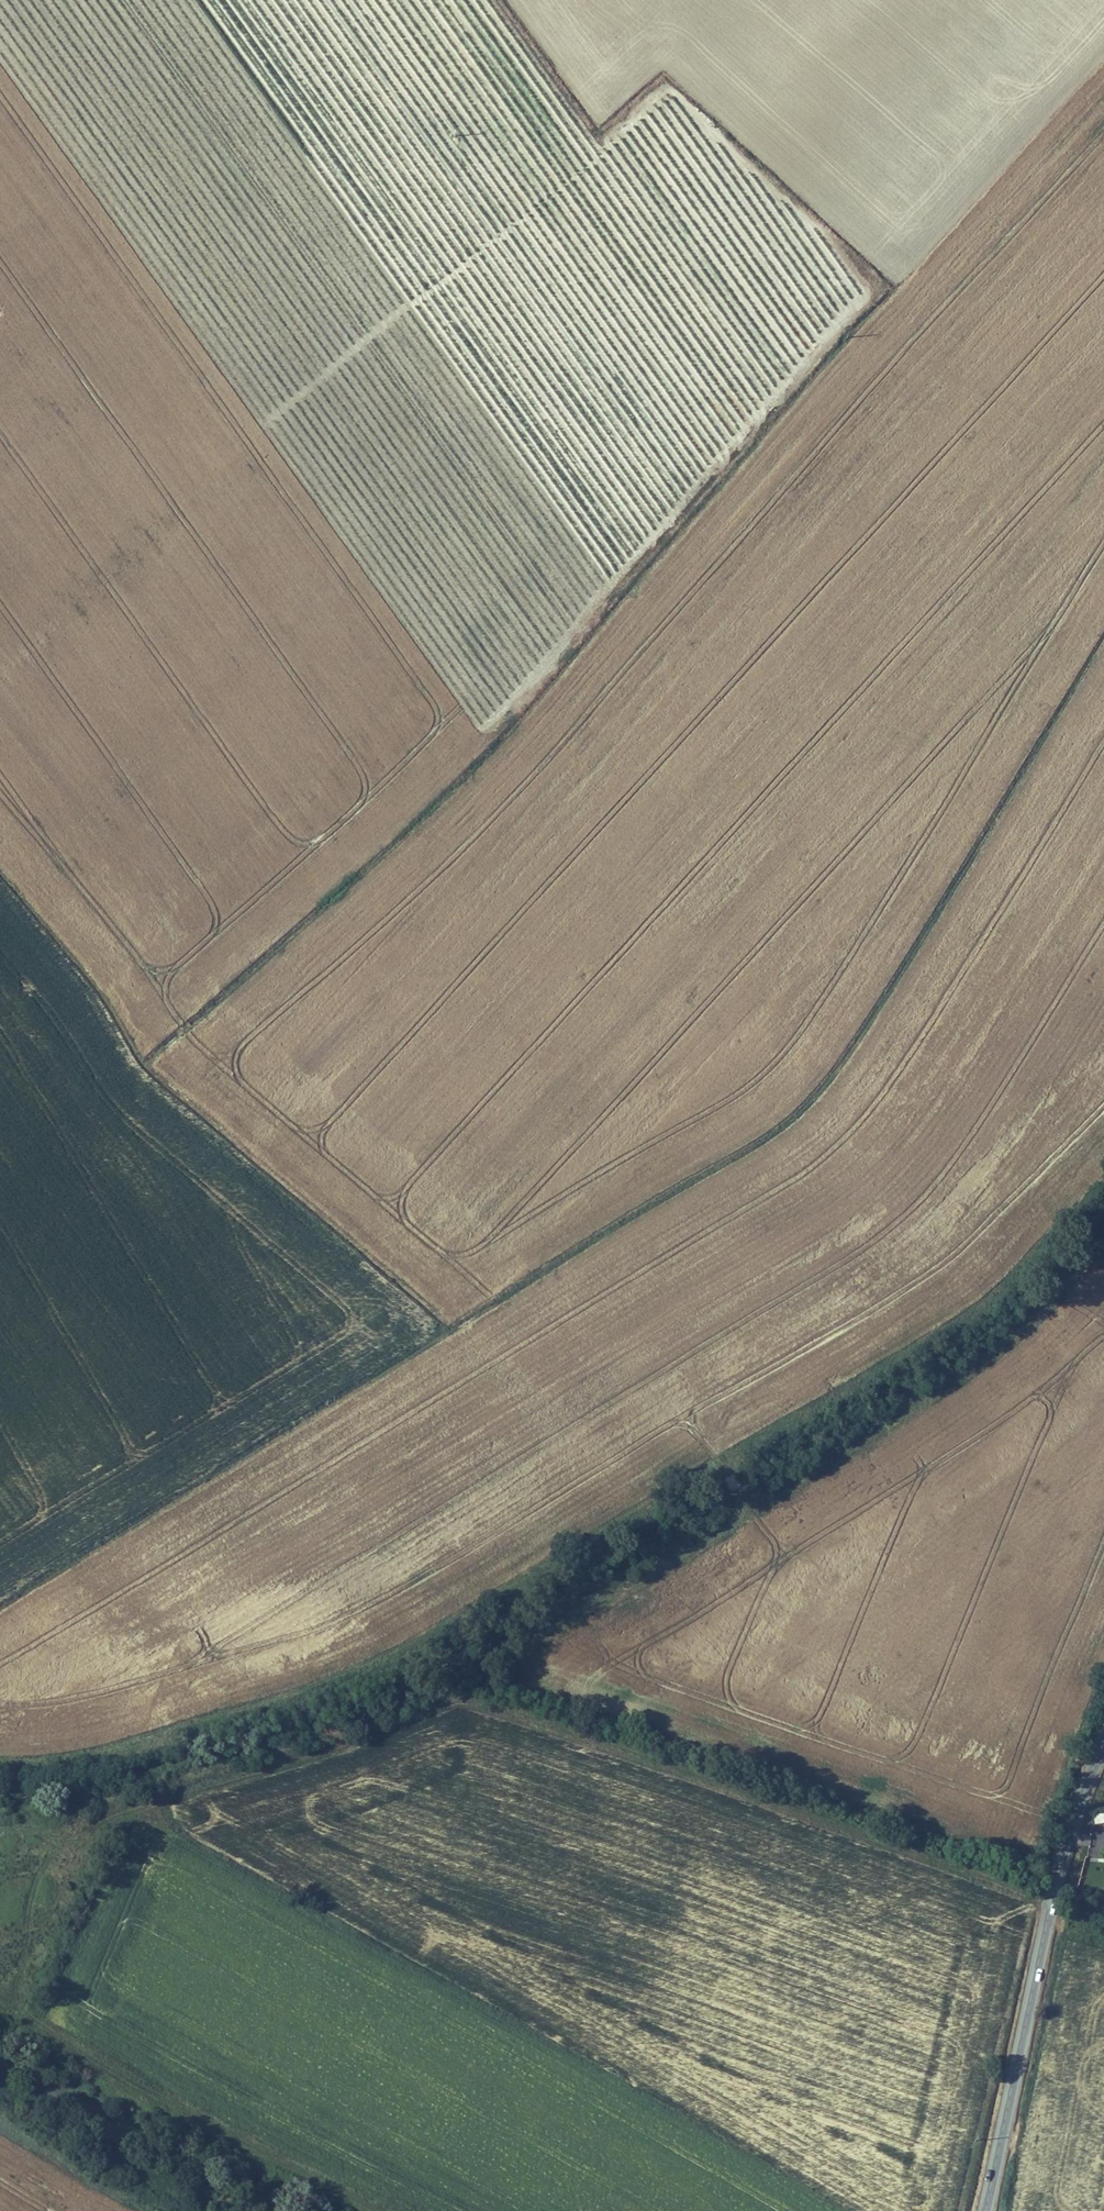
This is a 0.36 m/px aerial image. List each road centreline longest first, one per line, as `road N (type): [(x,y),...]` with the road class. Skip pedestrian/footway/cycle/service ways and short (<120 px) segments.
road 1 (tertiary): [(990,2210),(1074,1835),(1103,1745)]

